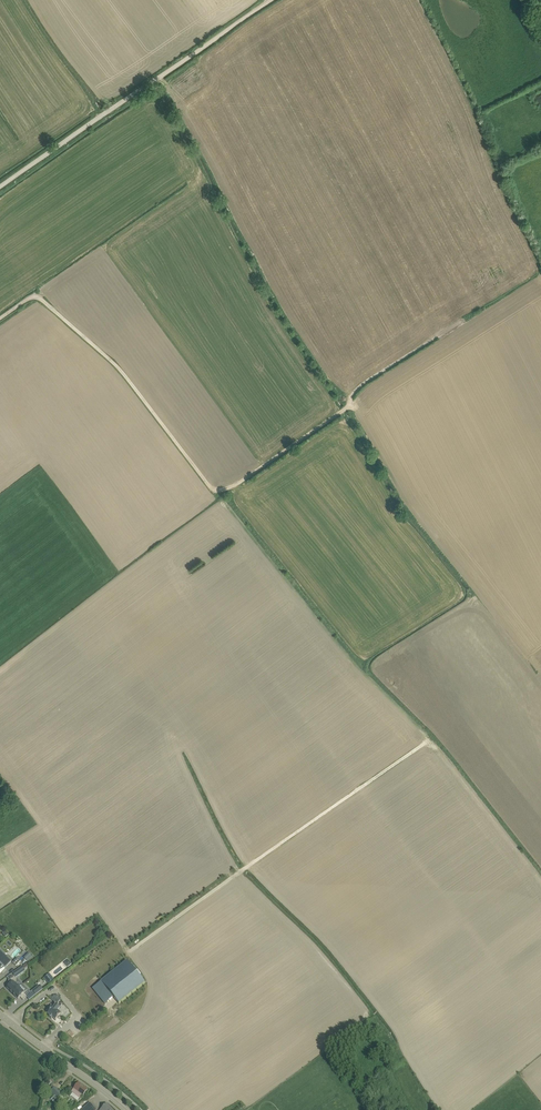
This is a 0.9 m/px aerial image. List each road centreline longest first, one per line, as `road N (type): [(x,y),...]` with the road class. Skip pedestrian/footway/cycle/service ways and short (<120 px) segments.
road 1 (track): [(445,328),(357,386),(338,414),(217,491),(118,366),(39,296),(0,318)]
road 2 (unclassified): [(271,0),(0,186)]
road 3 (secondary): [(127,1109),(0,1013)]

